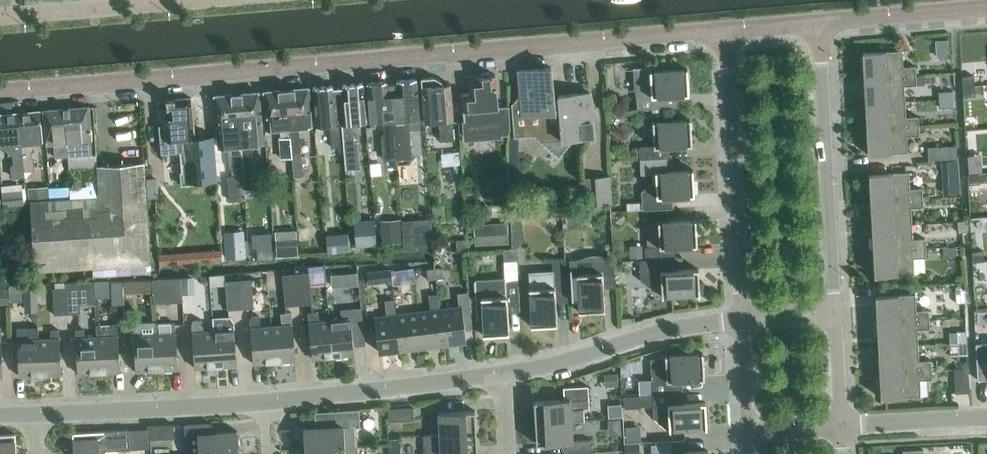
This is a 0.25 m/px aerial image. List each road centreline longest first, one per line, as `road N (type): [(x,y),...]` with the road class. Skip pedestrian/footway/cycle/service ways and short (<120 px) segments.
road 1 (residential): [(0,87),(726,29)]
road 2 (residential): [(833,313),(821,22)]
road 3 (residential): [(726,29),(740,317)]
road 4 (residential): [(740,317),(673,325),(555,372),(502,381)]
road 5 (residential): [(502,381),(269,400)]
road 6 (residential): [(269,400),(44,409)]
road 7 (residential): [(821,22),(986,8)]
road 8 (residential): [(159,0),(0,14)]
road 9 (residential): [(986,422),(840,423)]

